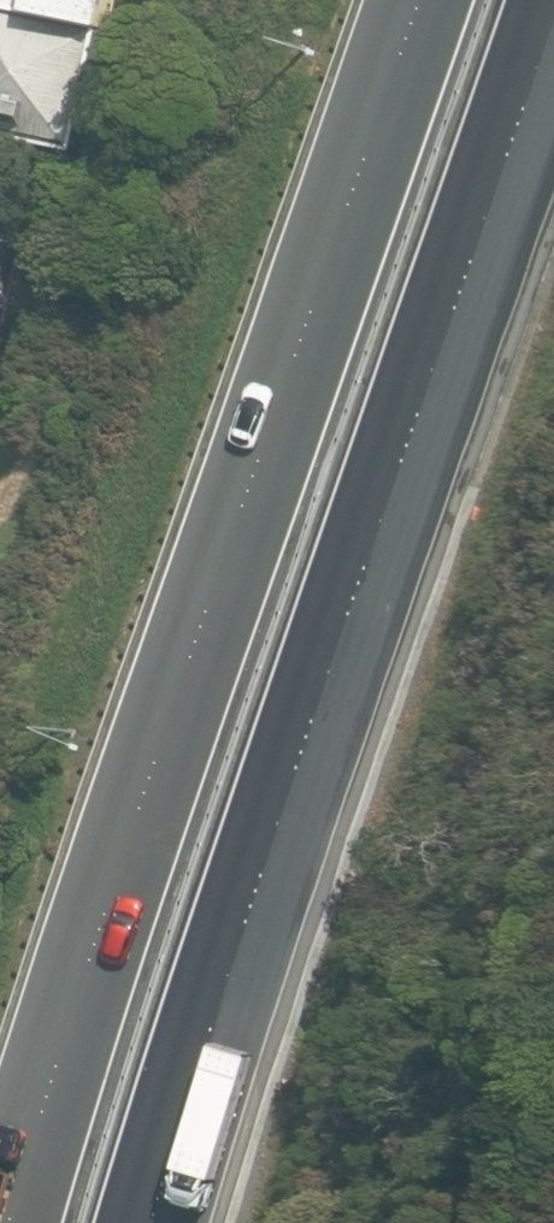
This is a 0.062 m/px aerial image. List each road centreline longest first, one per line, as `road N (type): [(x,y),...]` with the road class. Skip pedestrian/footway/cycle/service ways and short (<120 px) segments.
road 1 (motorway): [(9,1222),(33,1129),(238,520),(423,0)]
road 2 (motorway): [(553,33),(362,579),(154,1222)]

